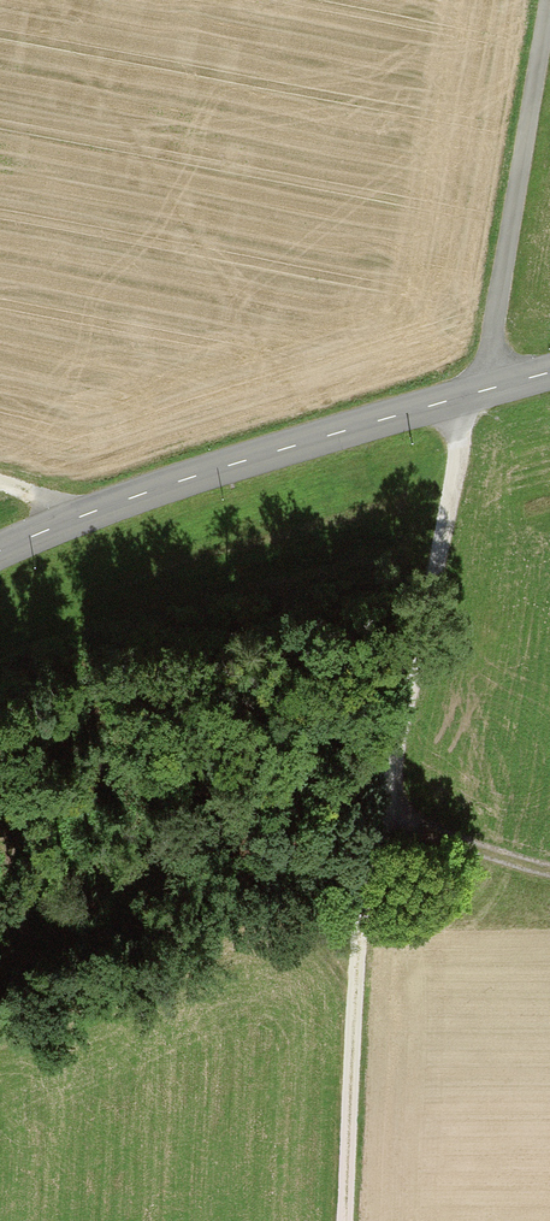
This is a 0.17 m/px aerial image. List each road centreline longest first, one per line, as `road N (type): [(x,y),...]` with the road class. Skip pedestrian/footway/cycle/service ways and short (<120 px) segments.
road 1 (track): [(459,397),(449,503),(364,875),(345,1220)]
road 2 (tertiary): [(483,391),(207,472),(0,551)]
road 3 (unclassified): [(483,391),(548,0)]
road 4 (track): [(377,802),(481,852),(549,872)]

